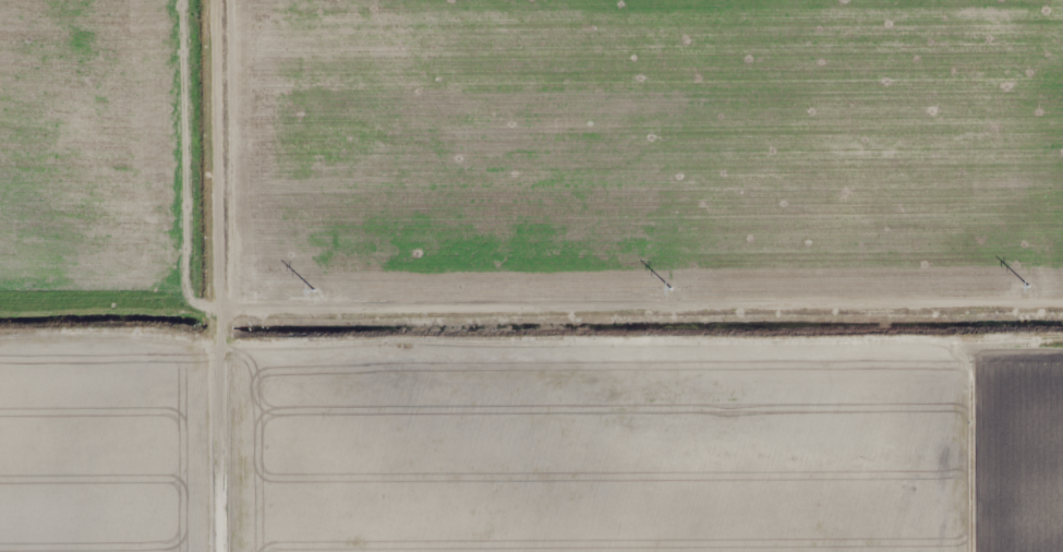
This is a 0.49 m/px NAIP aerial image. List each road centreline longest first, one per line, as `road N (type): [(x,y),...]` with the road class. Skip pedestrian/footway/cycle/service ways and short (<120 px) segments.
road 1 (track): [(198,316),(1062,306)]
road 2 (residential): [(198,316),(195,0)]
road 3 (residential): [(1016,307),(1017,0)]
road 4 (residential): [(949,551),(949,307)]
road 5 (residential): [(190,551),(198,316)]

